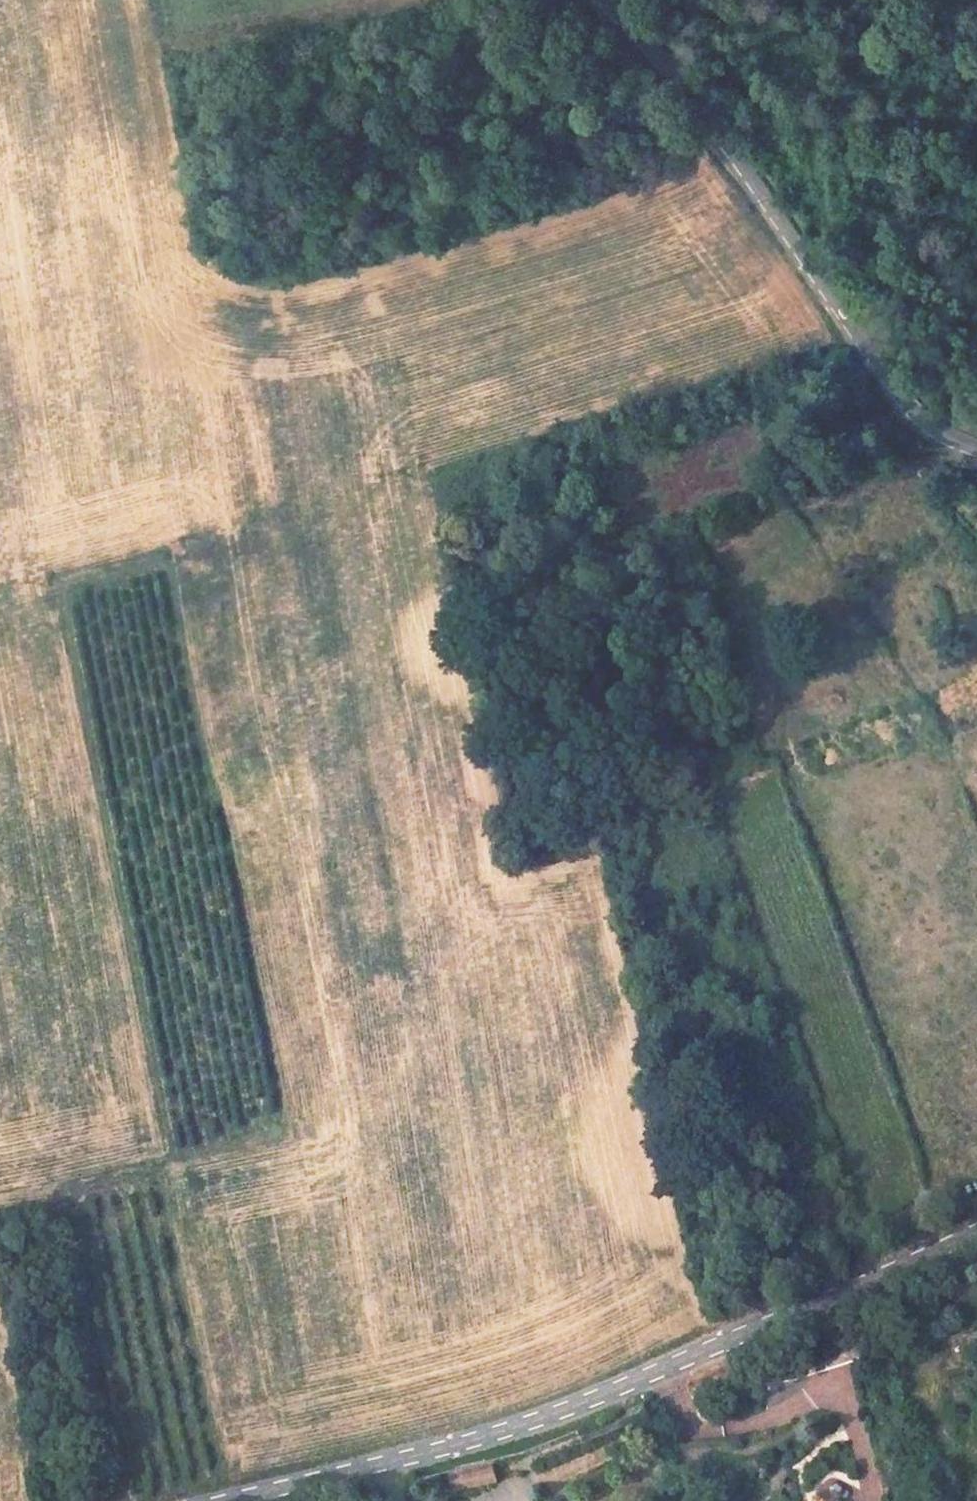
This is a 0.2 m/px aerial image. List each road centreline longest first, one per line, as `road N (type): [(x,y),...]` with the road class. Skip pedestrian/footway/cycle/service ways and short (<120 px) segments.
road 1 (tertiary): [(976,1240),(559,1416),(247,1500)]
road 2 (residential): [(976,459),(922,442),(737,175),(582,0)]

